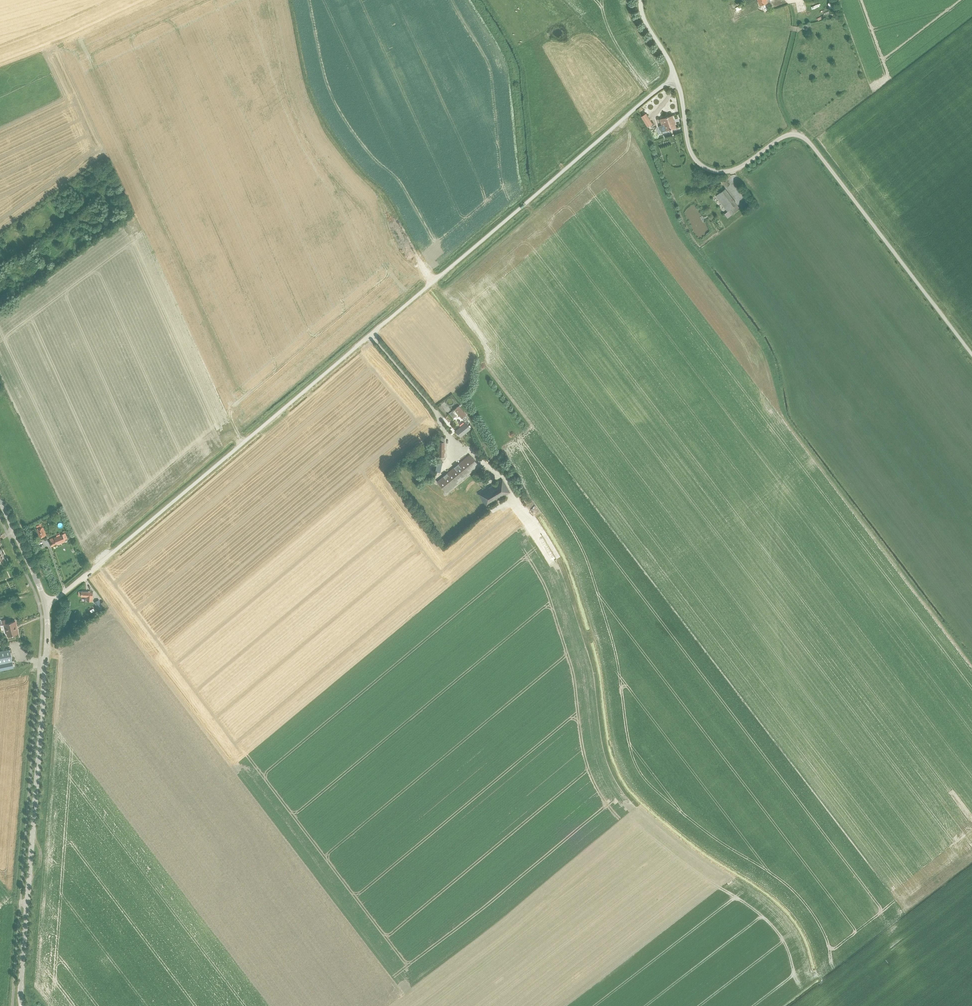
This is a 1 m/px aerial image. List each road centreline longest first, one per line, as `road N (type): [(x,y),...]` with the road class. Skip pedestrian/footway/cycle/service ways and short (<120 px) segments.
road 1 (unclassified): [(971,354),(802,136),(784,136),(732,170),(700,164),(688,145),(676,78)]
road 2 (unclassified): [(45,602),(371,334)]
road 3 (tertiary): [(22,1005),(45,602)]
road 4 (unclassified): [(371,334),(676,78)]

